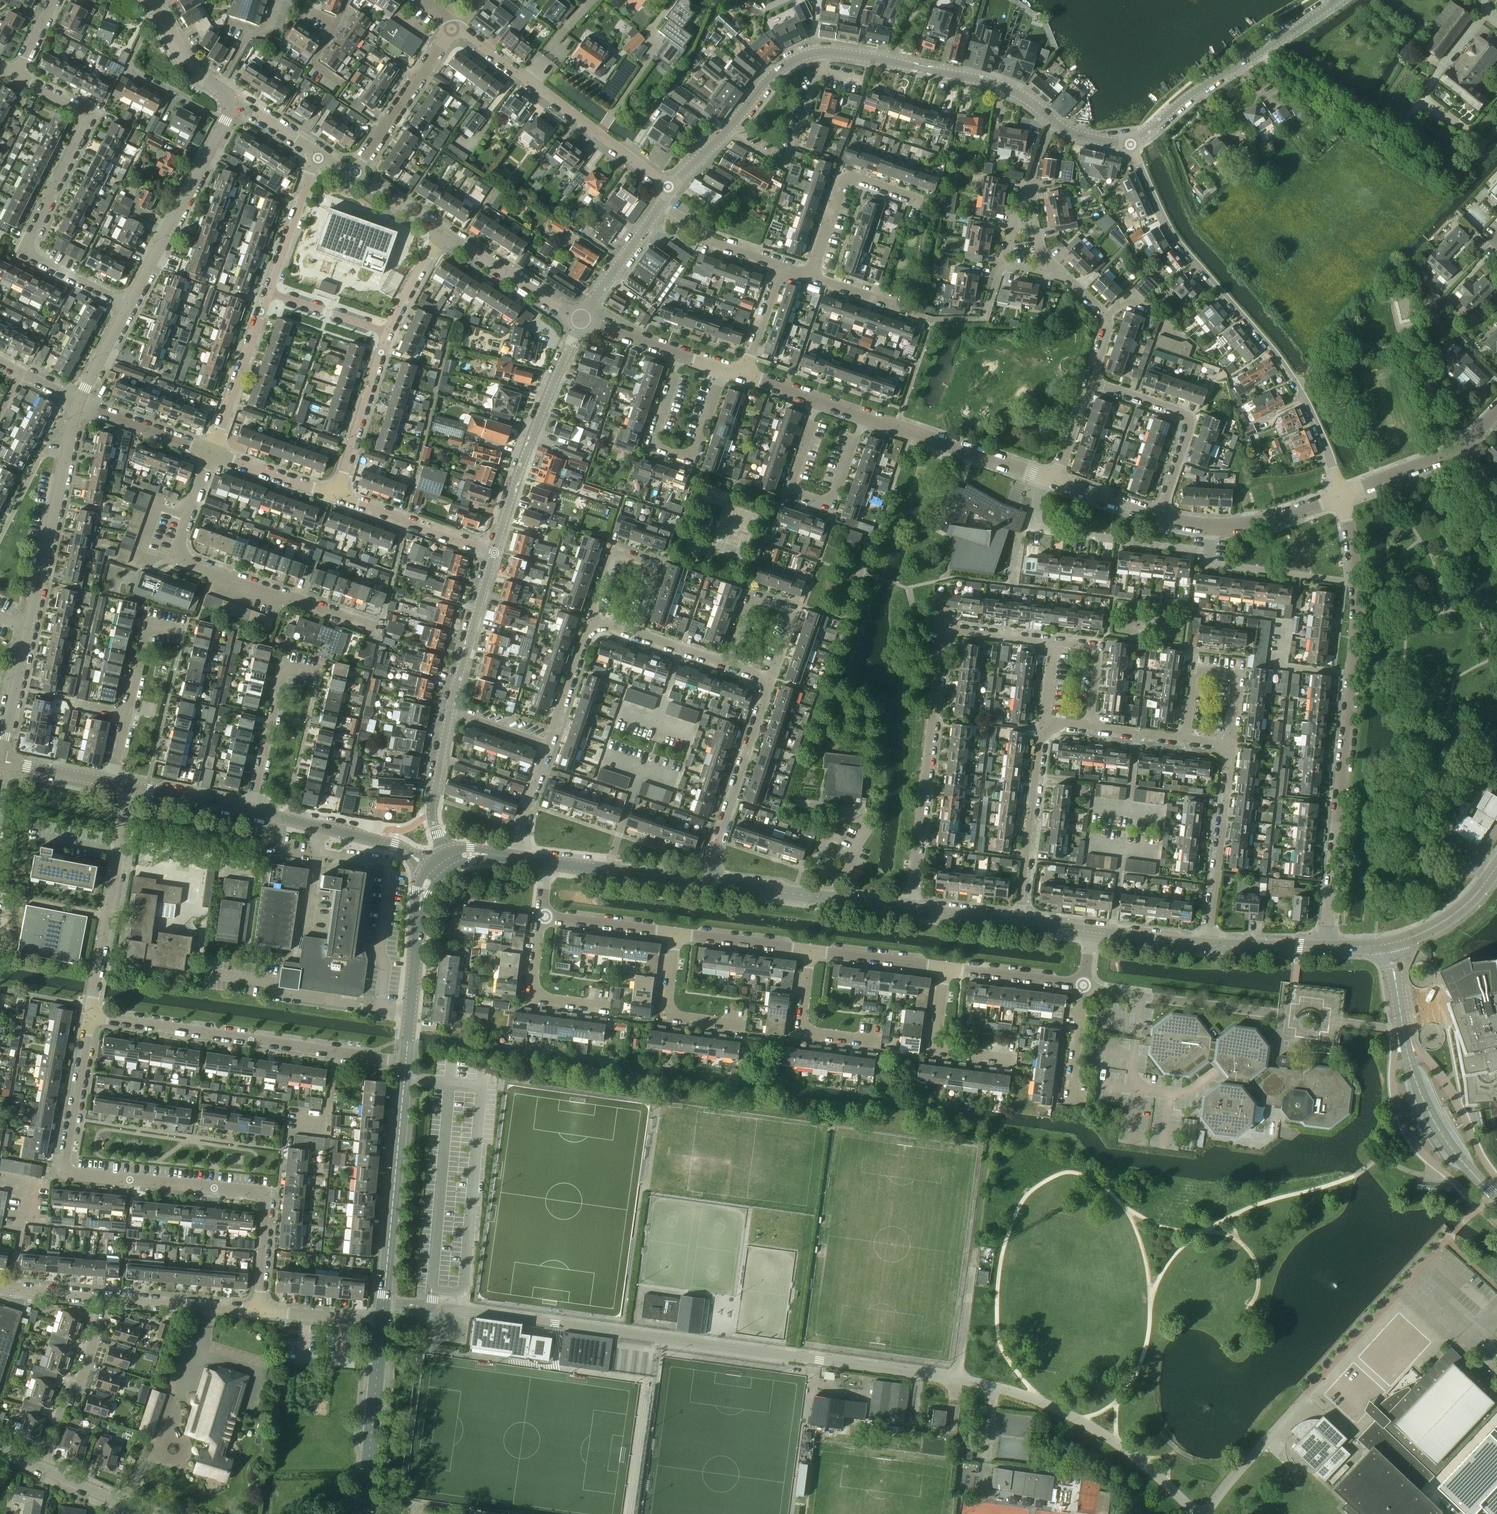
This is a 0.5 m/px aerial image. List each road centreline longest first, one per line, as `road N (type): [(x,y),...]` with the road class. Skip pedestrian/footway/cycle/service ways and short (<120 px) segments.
road 1 (residential): [(258,1312),(267,1195),(65,1171),(92,1017)]
road 2 (residential): [(1324,946),(1355,628),(1352,533),(1341,495)]
road 3 (unclassified): [(1341,495),(1287,368),(1175,240),(1131,143)]
road 4 (residential): [(1054,643),(946,629),(909,909)]
road 5 (residential): [(129,304),(26,250),(89,115),(17,75)]
road 6 (tertiary): [(823,52),(982,81),(1017,93),(1072,133),(1131,143)]
road 7 (residential): [(377,628),(173,561),(210,456)]
road 8 (residential): [(210,456),(319,156)]
road 9 (residential): [(406,1063),(92,1017)]
road 10 (residential): [(337,496),(389,338),(441,232)]
road 11 (tertiary): [(1496,1196),(1448,1144),(1420,1091),(1390,944)]
road 12 (secondary): [(381,1322),(406,1063)]
road 13 (tertiary): [(1131,143),(1337,0)]
road 14 (tertiary): [(493,555),(581,321)]
road 15 (unclassified): [(27,630),(78,402)]
road 16 (residential): [(92,1017),(131,787)]
road 17 (residential): [(679,355),(650,444),(693,458),(723,370)]
road 18 (unclassified): [(129,304),(231,100)]
road 19 (residential): [(861,415),(831,502),(791,488),(818,401)]
road 20 (residential): [(710,883),(772,678)]
road 21 (residential): [(1159,517),(1191,418),(1091,382)]
road 22 (residential): [(1044,721),(1019,922)]
road 23 (residential): [(1205,944),(1231,744)]
road 24 (secondary): [(710,883),(909,909)]
road 25 (residential): [(249,810),(394,845),(435,872)]
road 26 (residential): [(1277,1014),(1083,987)]
road 27 (secondary): [(406,1063),(422,892),(435,872)]
road 28 (residential): [(861,415),(1043,477)]
road 29 (secondary): [(364,1513),(381,1322)]
road 30 (residential): [(811,278),(844,180),(929,204)]
road 31 (residential): [(637,633),(659,565),(613,551),(590,618)]
road 32 (residential): [(727,662),(750,597),(795,612),(772,678)]
road 33 (residential): [(726,131),(786,162),(823,52)]
road 34 (residential): [(1231,744),(1238,674),(1195,669),(1184,738)]
road 35 (residential): [(44,1468),(105,1297)]
road 36 (residential): [(670,188),(526,81)]
road 37 (residential): [(249,810),(284,668),(317,671)]
road 38 (residential): [(354,176),(457,30)]
road 39 (unclassified): [(1450,455),(1392,294)]
road 40 (residential): [(493,555),(337,496)]
road 41 (tertiary): [(581,321),(441,232)]
road 42 (secondary): [(710,883),(548,863)]
road 43 (residential): [(744,1026),(665,1015),(675,933)]
road 44 (tertiary): [(450,710),(493,555)]
road 45 (tertiary): [(581,321),(670,188)]
road 46 (residential): [(880,1042),(801,1031),(811,952)]
road 47 (residential): [(608,1007),(531,996),(542,917)]
road 48 (tertiary): [(449,861),(432,815),(450,710)]
road 49 (residential): [(1010,1058),(935,1048),(946,969)]
road 50 (residential): [(258,1312),(105,1297)]
road 51 (residential): [(210,456),(78,402)]
road 52 (residential): [(1083,987),(946,969)]
road 53 (residential): [(811,952),(675,933)]
road 54 (residential): [(946,969),(811,952)]
road 55 (residential): [(1211,527),(1273,521),(1341,495)]
road 56 (residential): [(590,618),(547,745)]
road 57 (residential): [(675,933),(542,917)]
road 58 (residential): [(337,496),(210,456)]
road 59 (secondary): [(1390,944),(1452,915),(1496,872)]
road 60 (residential): [(125,715),(147,627),(185,630)]
road 61 (tertiary): [(726,131),(774,73),(823,52)]
road 62 (residential): [(159,16),(129,71),(186,101)]
road 63 (unclassified): [(0,754),(27,630)]
road 64 (residential): [(1090,726),(1099,647),(1054,643)]
road 65 (residential): [(381,1322),(258,1312)]
road 66 (residential): [(131,787),(249,810)]

